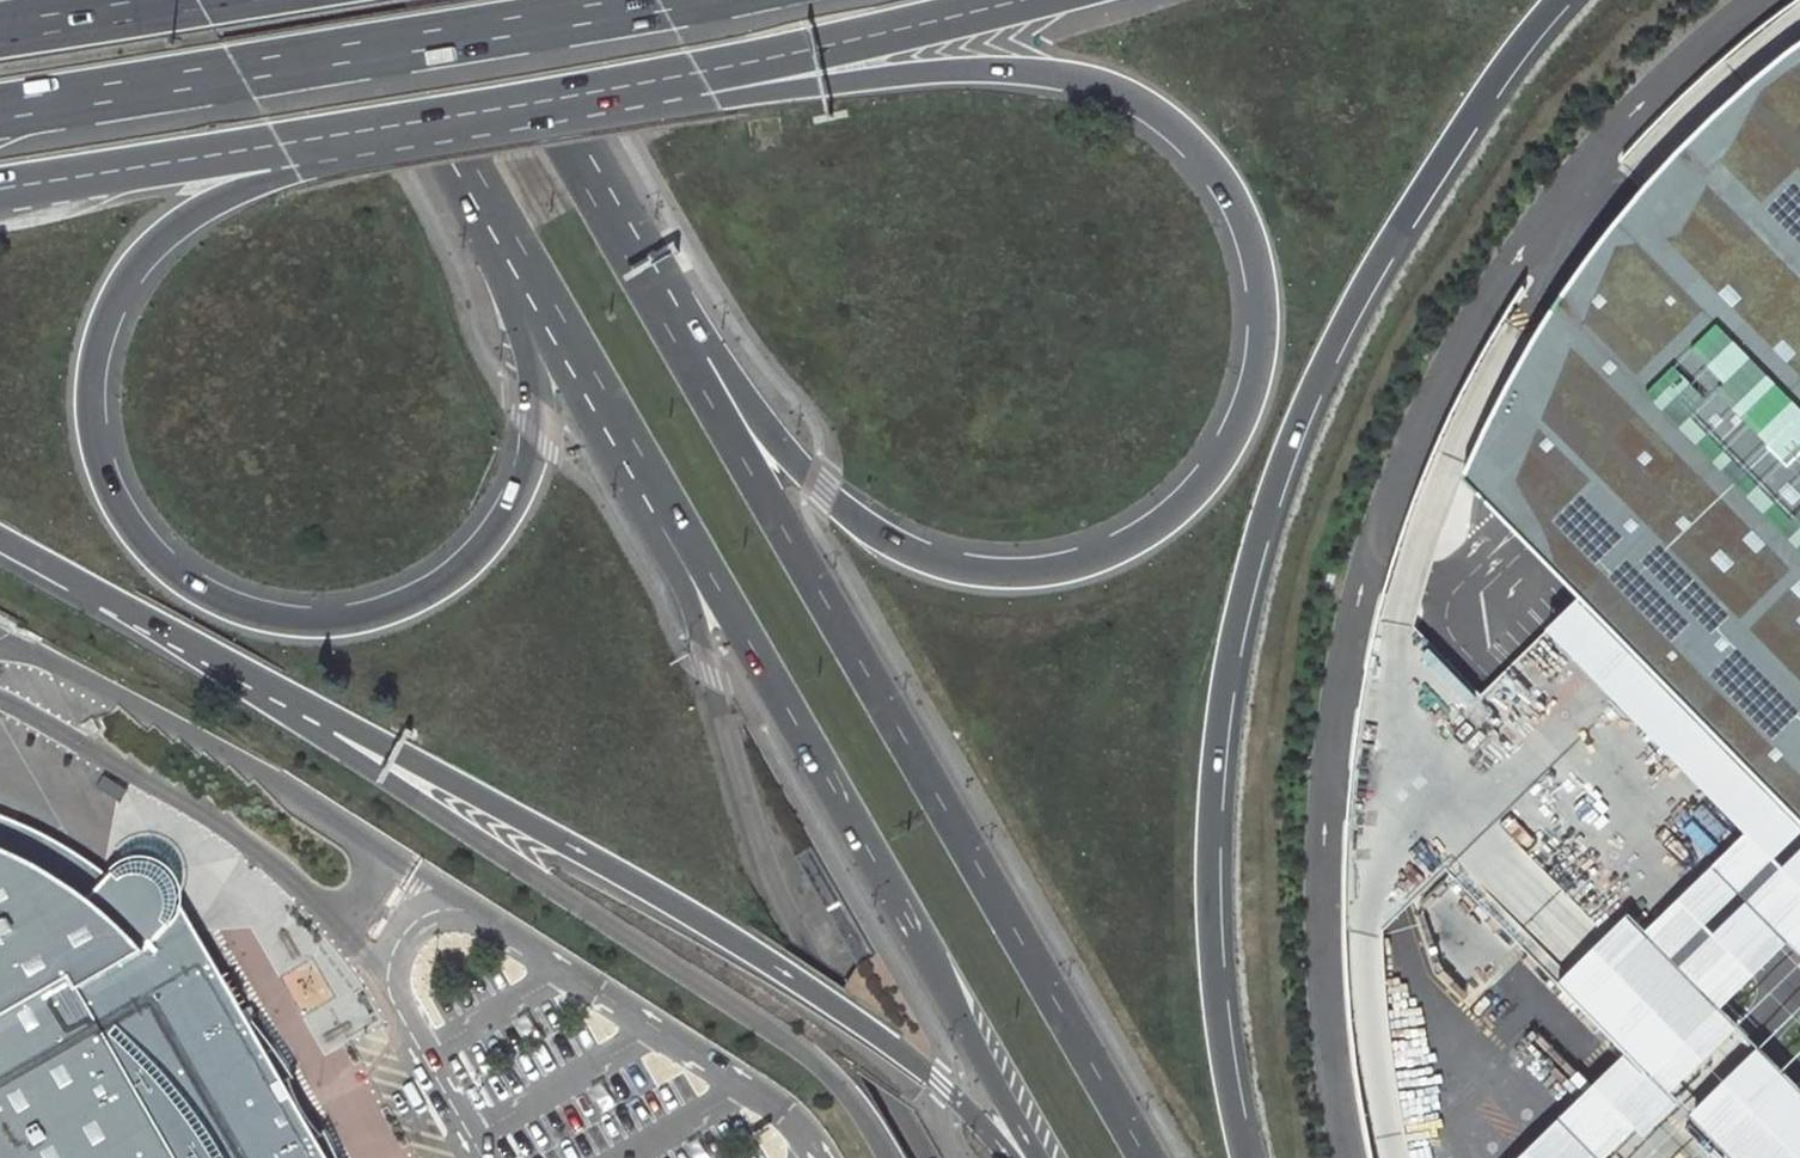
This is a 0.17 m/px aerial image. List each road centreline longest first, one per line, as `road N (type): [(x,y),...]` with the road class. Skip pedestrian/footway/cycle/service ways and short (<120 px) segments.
road 1 (trunk): [(492,111),(718,100),(992,70),(1097,81),(1144,103),(1217,172),(1254,253),(1260,356),(1239,429),(1197,491),(1164,521),(1064,568),(971,571),(887,540),(844,511),(759,418),(636,256)]
road 2 (trunk): [(505,218),(530,365),(528,466),(495,533),(463,568),(418,598),(327,624),(235,608),(158,561),(125,518),(90,416),(97,334),(120,283),(156,239),(219,203),(492,111)]
road 3 (trunk): [(1246,1157),(1222,1023),(1215,796),(1225,690),(1276,476),(1376,263),(1475,108),(1557,0)]
road 4 (trunk): [(0,540),(784,968),(939,1085),(1009,1157)]
road 5 (primary): [(505,218),(1037,1157)]
road 6 (primary): [(1145,1157),(799,559),(636,256)]
road 7 (trunk): [(0,110),(678,0)]
road 8 (trunk): [(492,111),(1018,0)]
road 9 (trunk): [(0,188),(492,111)]
road 10 (primary): [(636,256),(483,0)]
road 11 (primary): [(379,0),(505,218)]
road 12 (trunk): [(191,0),(0,30)]

